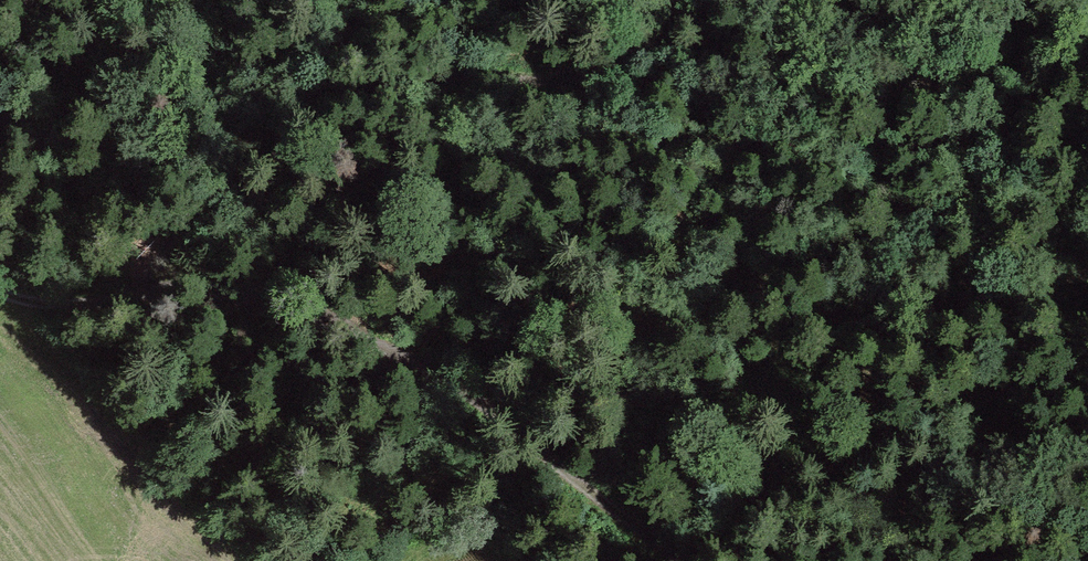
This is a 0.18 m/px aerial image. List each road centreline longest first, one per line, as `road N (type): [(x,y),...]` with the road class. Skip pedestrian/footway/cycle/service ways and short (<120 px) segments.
road 1 (track): [(0,295),(63,302),(199,290),(305,314),(416,361),(678,560)]
road 2 (track): [(156,294),(215,200),(318,110),(361,94),(590,84),(642,58),(675,0)]

